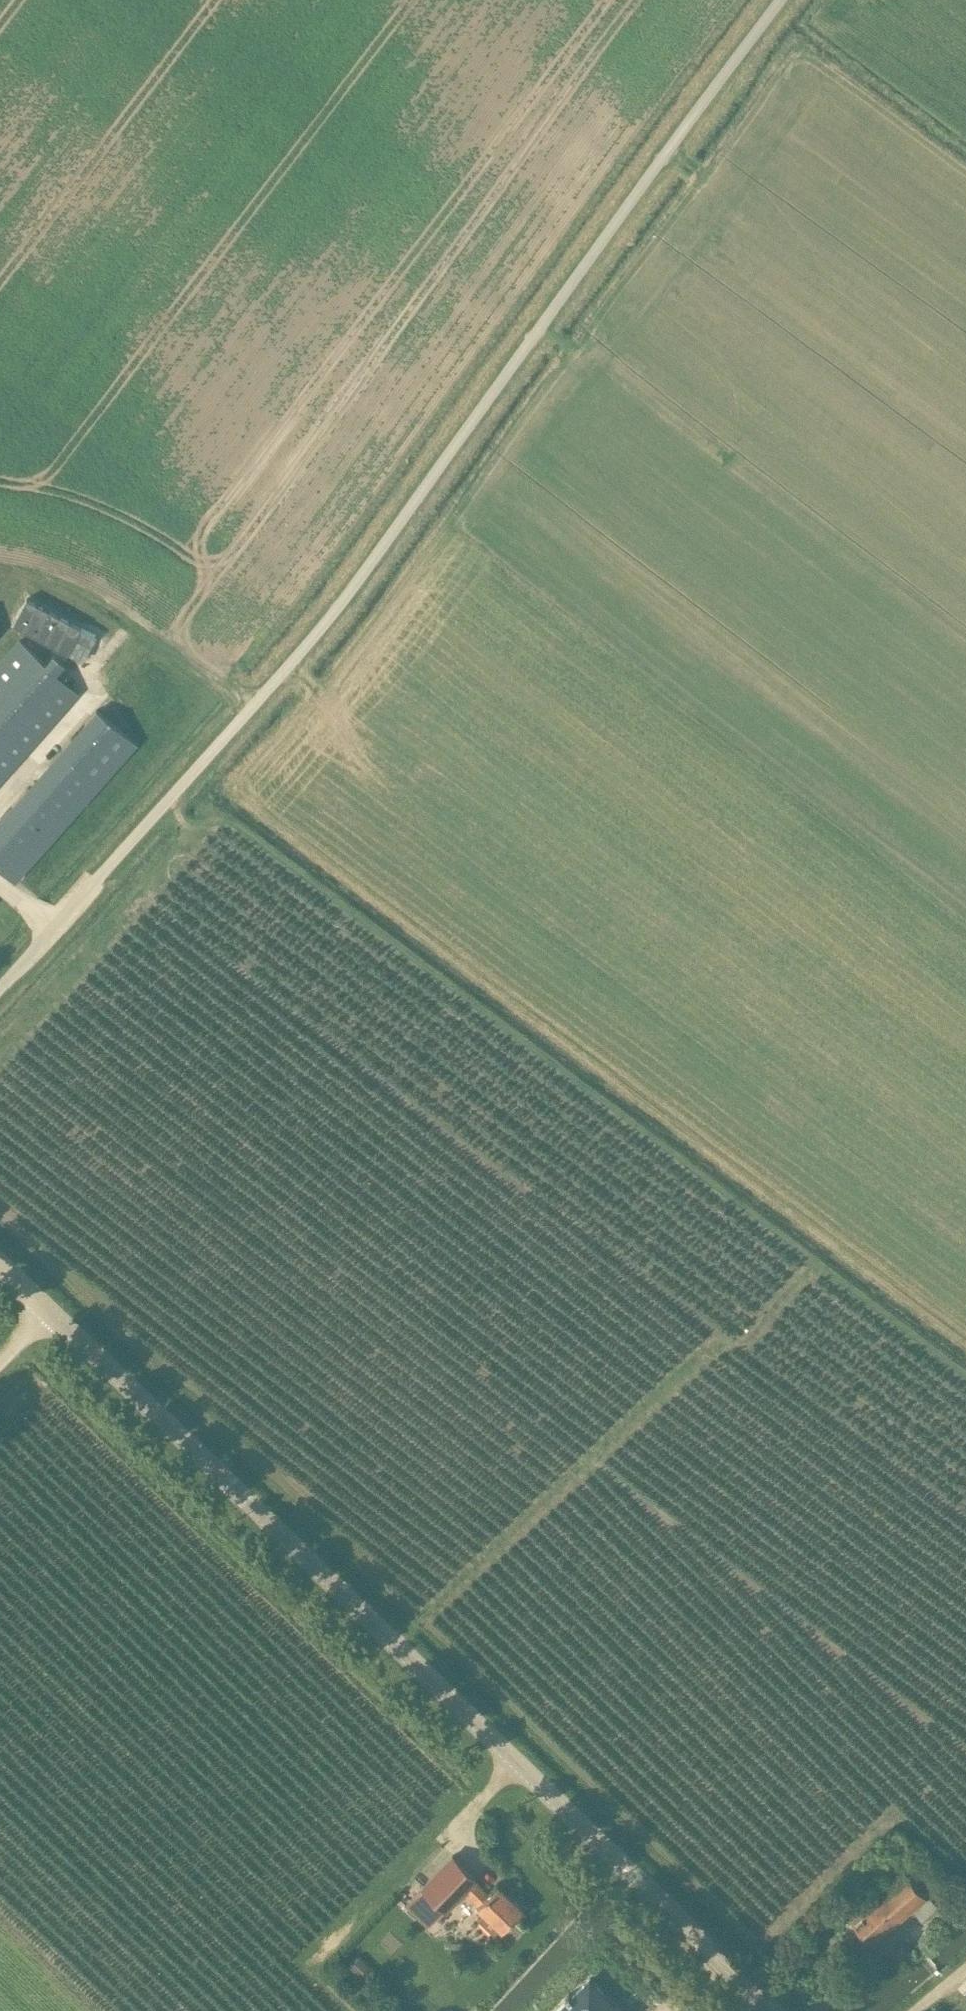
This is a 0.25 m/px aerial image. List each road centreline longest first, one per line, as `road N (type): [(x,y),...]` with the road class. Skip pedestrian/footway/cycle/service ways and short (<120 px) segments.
road 1 (unclassified): [(0,984),(347,590),(786,0)]
road 2 (tertiary): [(773,2010),(51,1313)]

